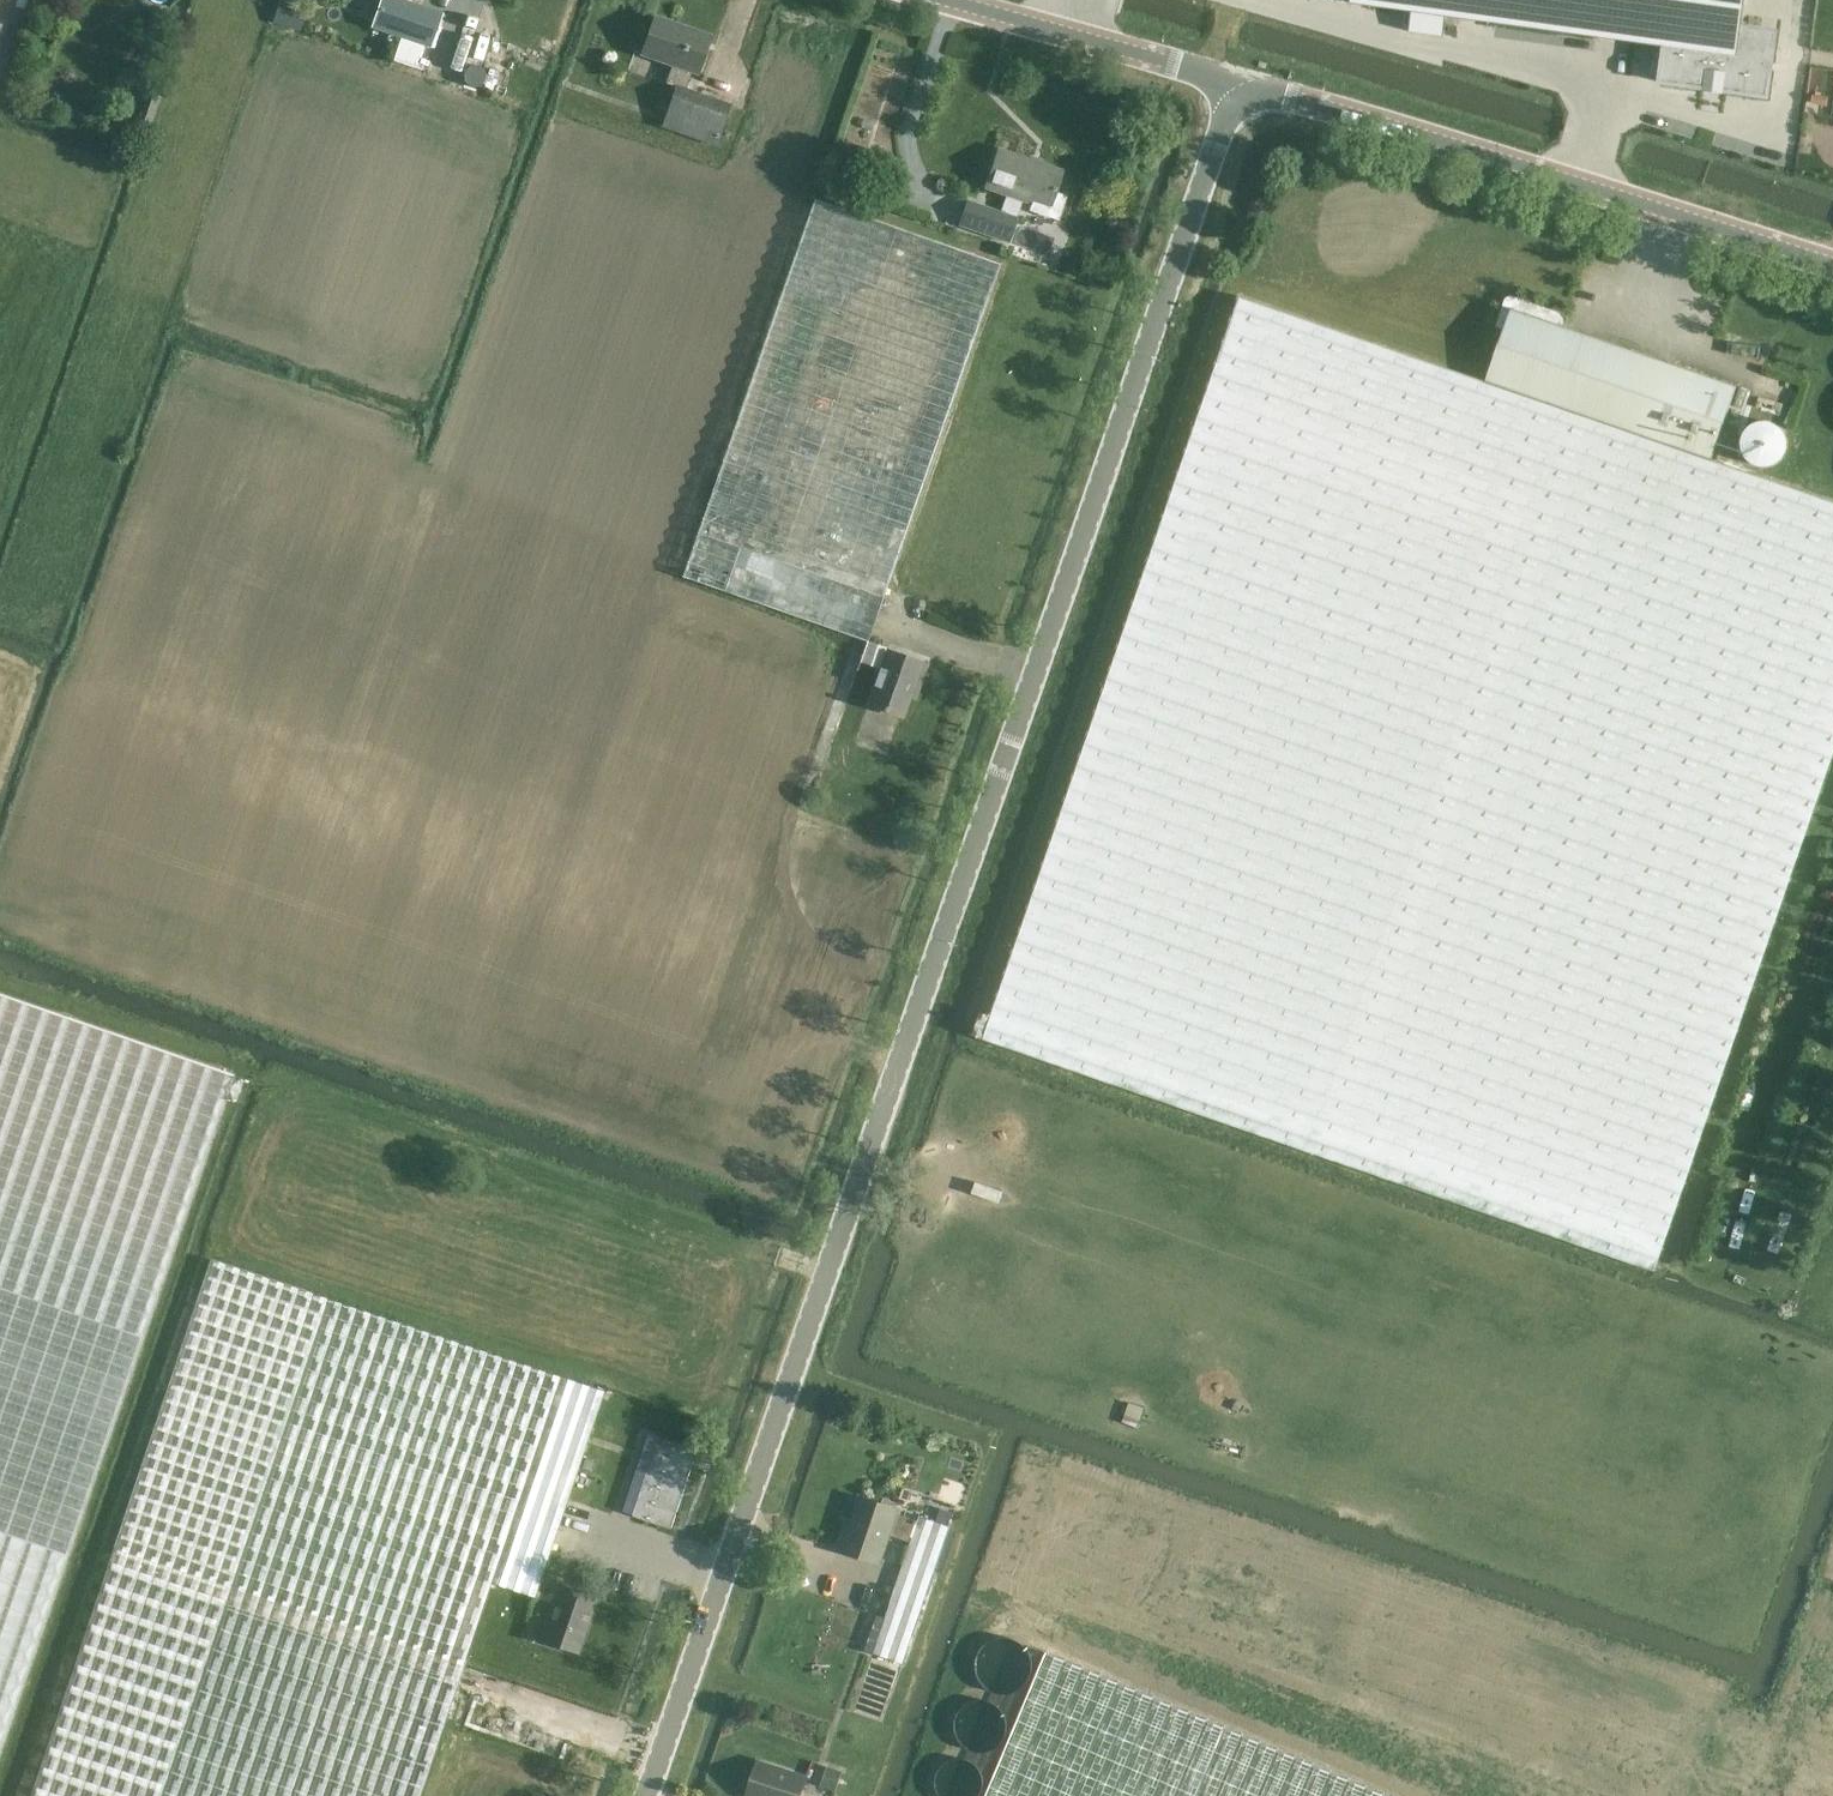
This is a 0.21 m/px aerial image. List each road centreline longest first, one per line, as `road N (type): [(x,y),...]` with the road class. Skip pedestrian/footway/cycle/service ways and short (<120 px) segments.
road 1 (unclassified): [(644,1795),(1234,80)]
road 2 (tertiary): [(1832,261),(1234,80)]
road 3 (tertiary): [(1234,80),(948,0)]

